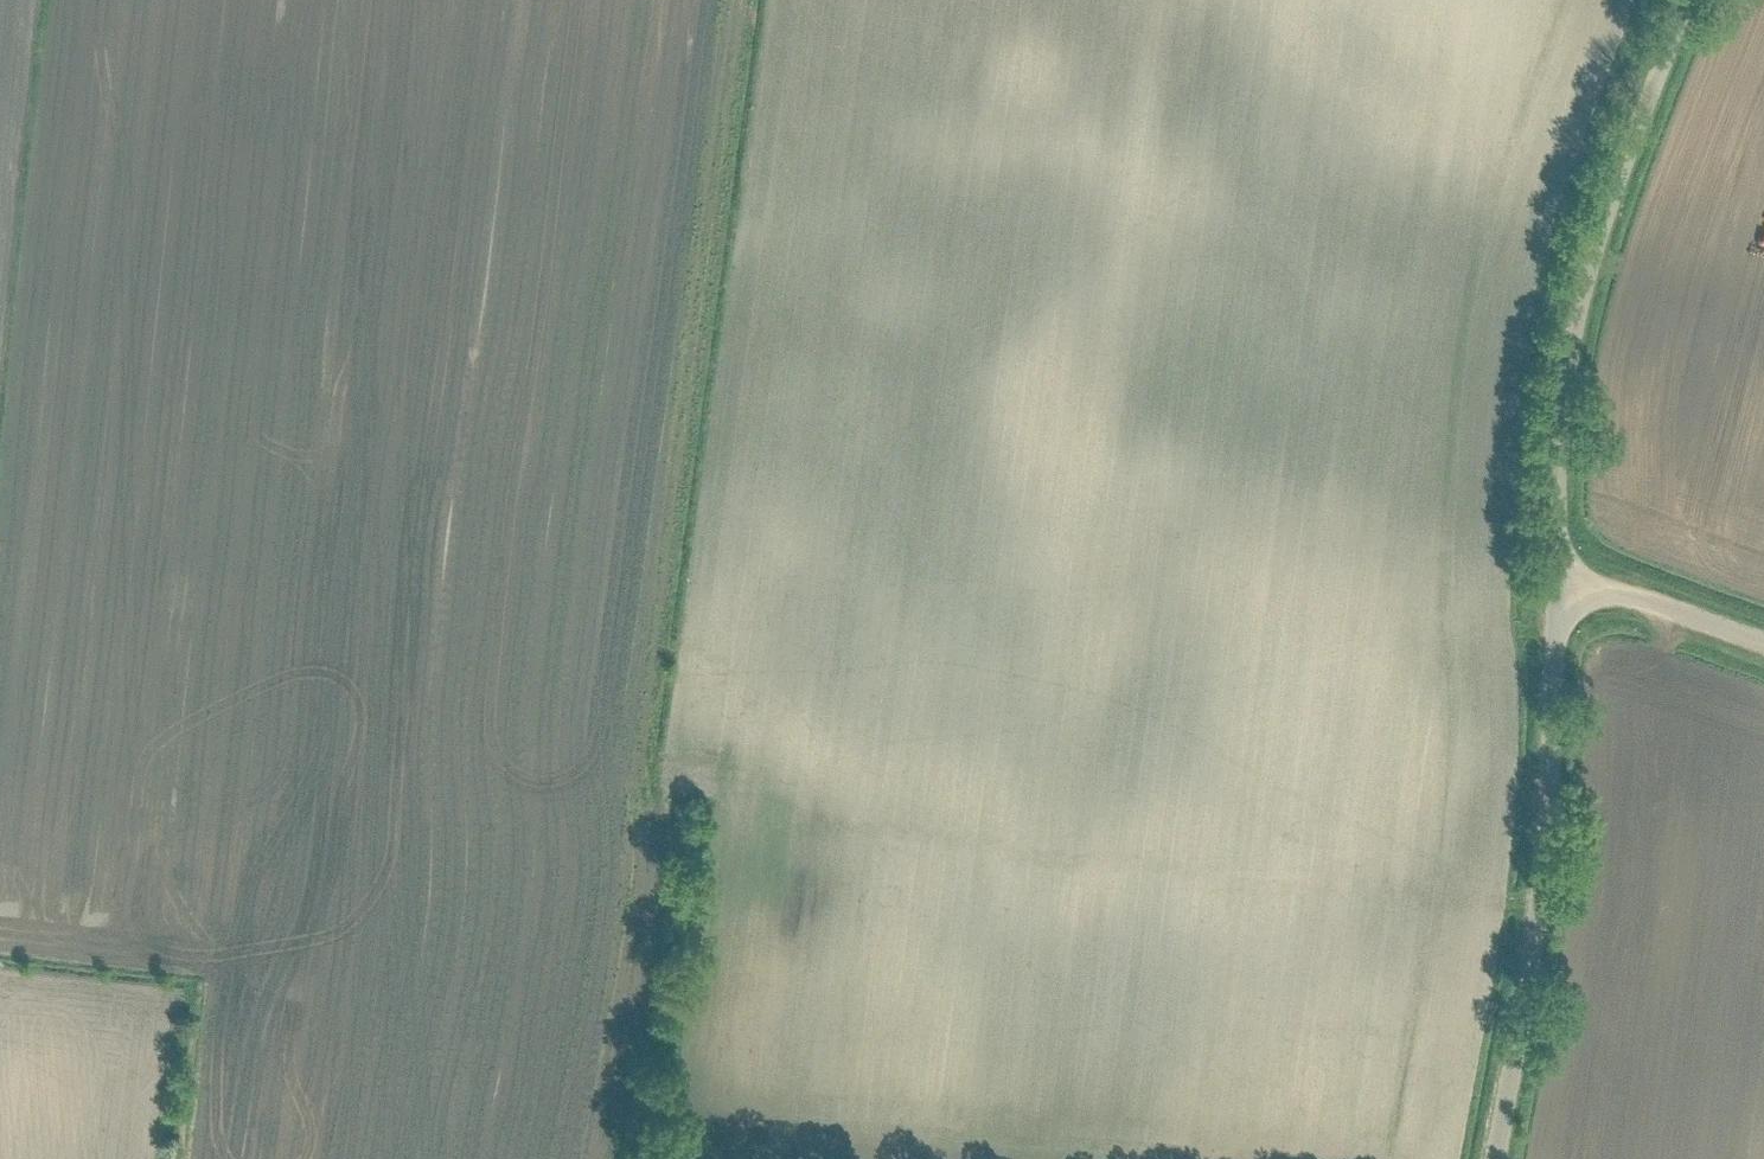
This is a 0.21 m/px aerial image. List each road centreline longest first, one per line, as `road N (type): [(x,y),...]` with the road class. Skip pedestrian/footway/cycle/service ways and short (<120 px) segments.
road 1 (unclassified): [(1556,586),(1575,317),(1688,0)]
road 2 (unclassified): [(1494,1158),(1544,853),(1556,586)]
road 3 (unclassified): [(1556,586),(1629,594),(1763,641)]

